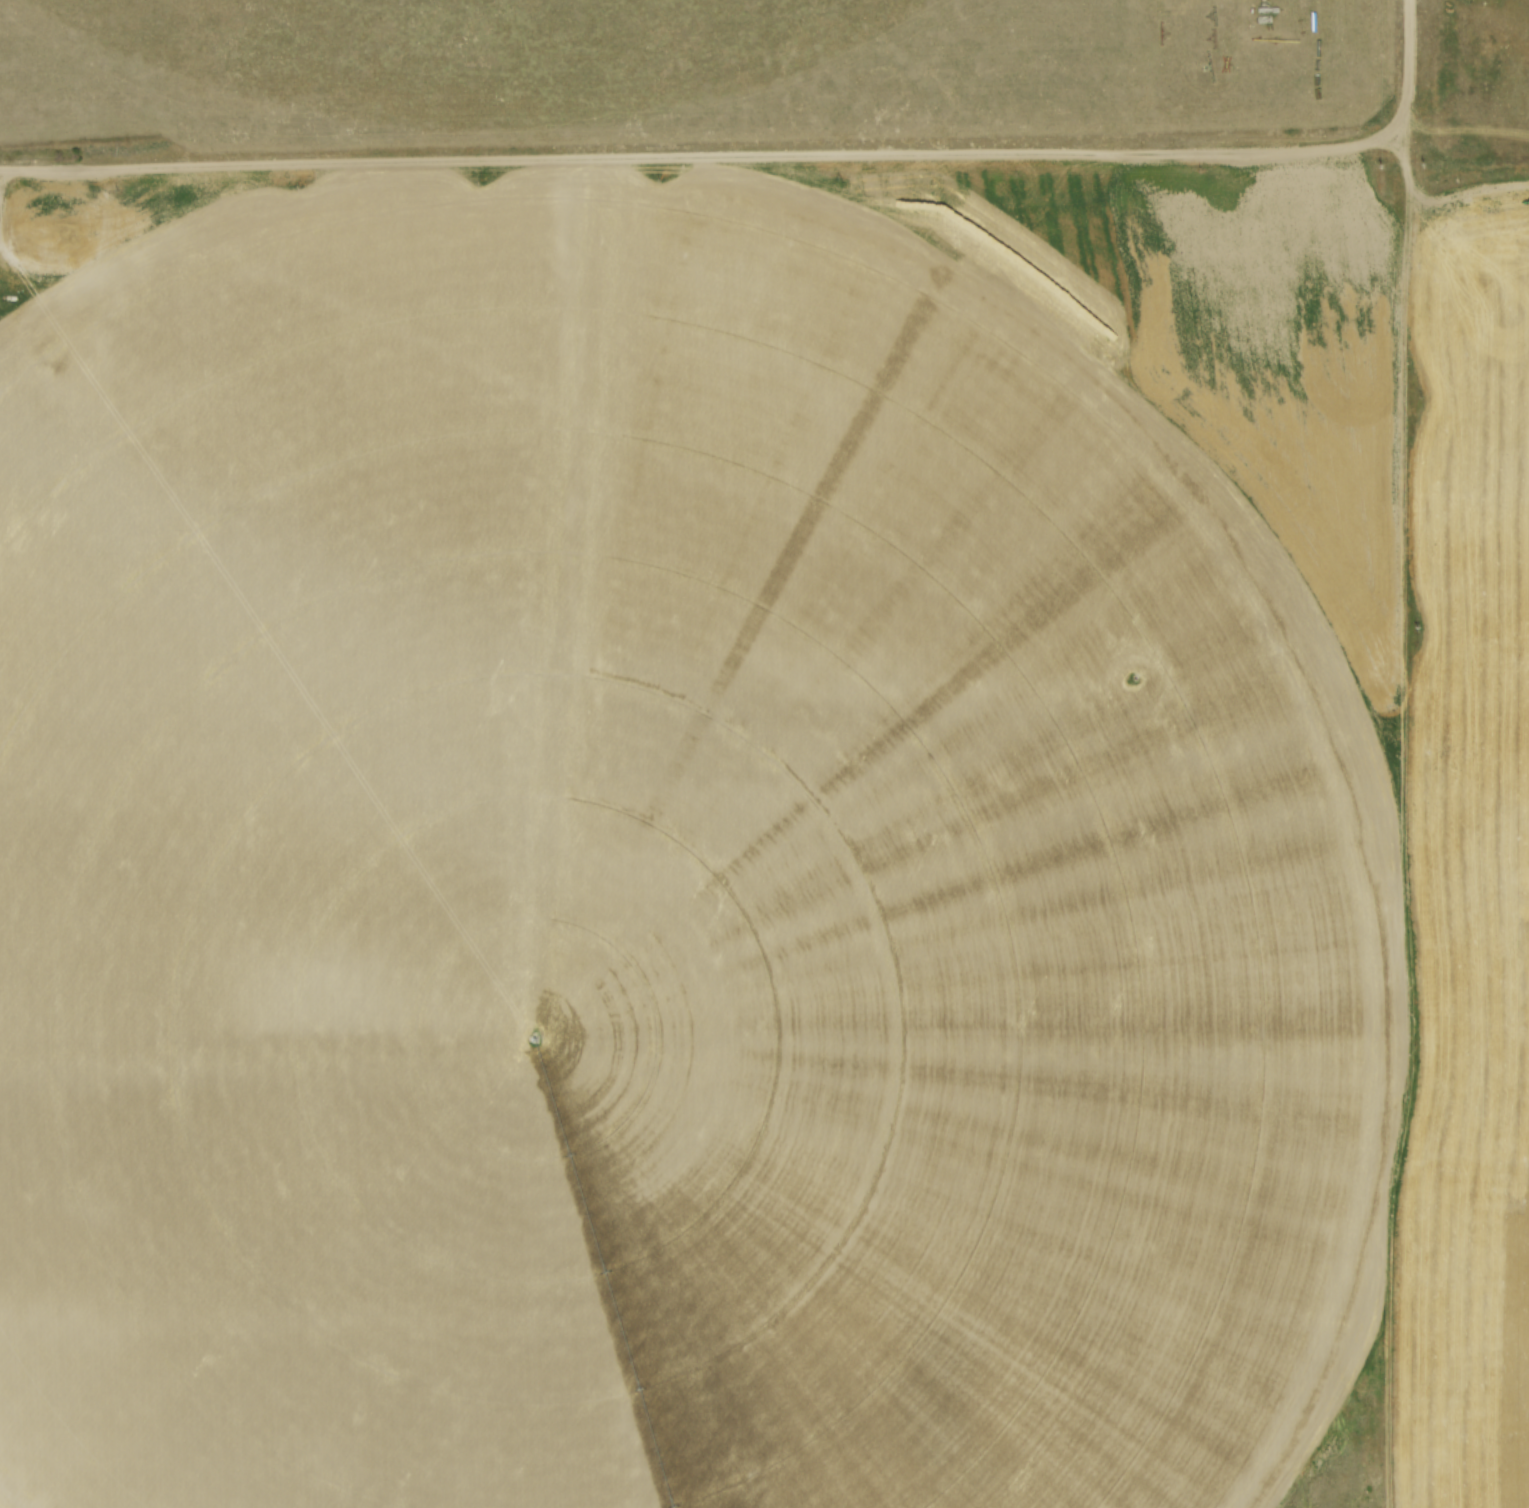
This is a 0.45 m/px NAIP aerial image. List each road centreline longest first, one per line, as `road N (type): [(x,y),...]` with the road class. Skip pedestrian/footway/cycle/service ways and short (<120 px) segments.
road 1 (residential): [(0,173),(1315,153),(1383,140),(1409,110)]

